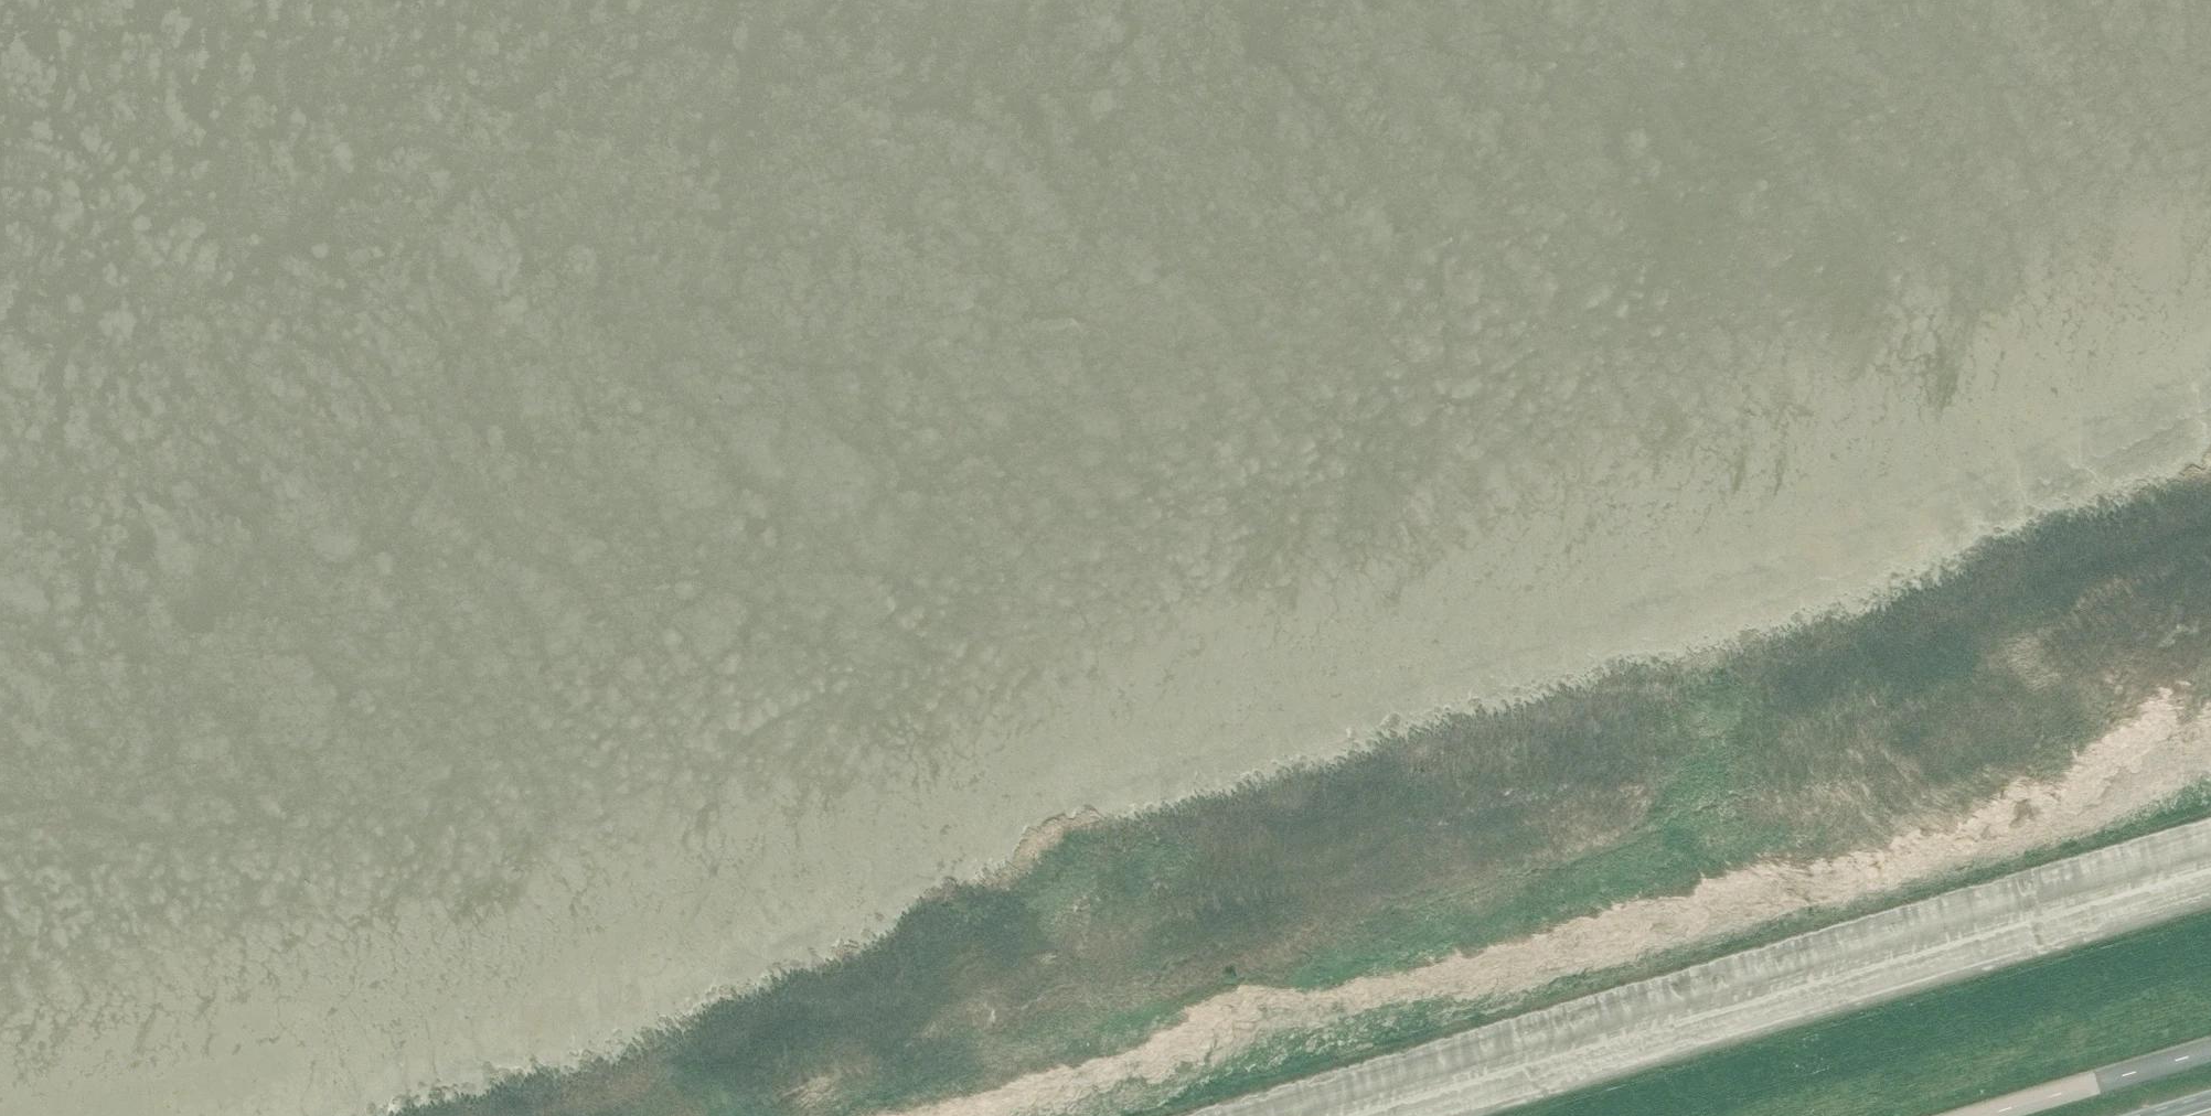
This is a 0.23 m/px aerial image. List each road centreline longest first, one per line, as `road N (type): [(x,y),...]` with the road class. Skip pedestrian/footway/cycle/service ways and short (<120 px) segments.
road 1 (unclassified): [(1978,1115),(2210,1049)]

